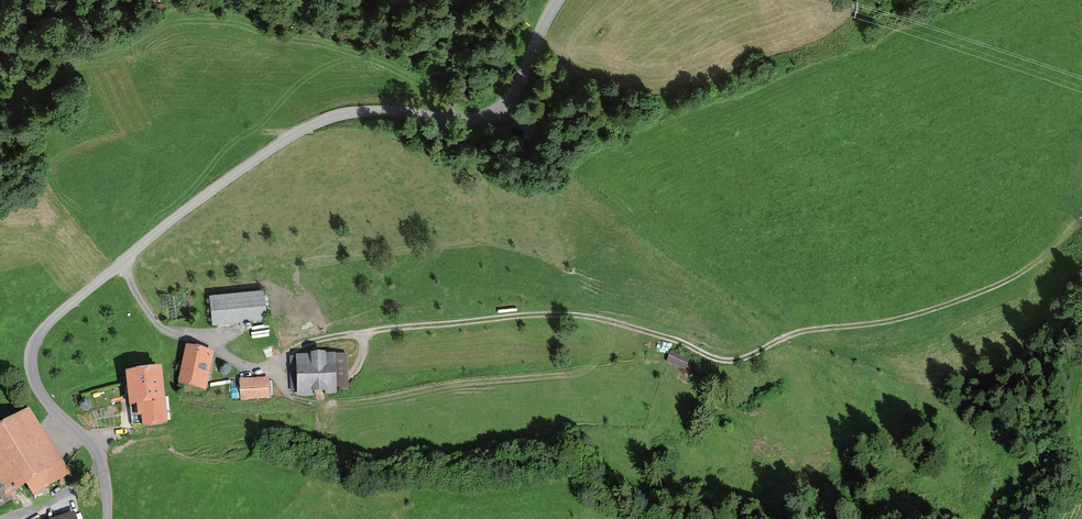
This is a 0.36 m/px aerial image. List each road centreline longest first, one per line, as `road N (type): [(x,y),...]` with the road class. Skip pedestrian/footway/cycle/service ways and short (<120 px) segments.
road 1 (residential): [(107,518),(96,452),(34,378),(32,352),(45,328),(191,206),(313,125),(360,112),(473,120),(495,113),(514,93),(559,0)]
road 2 (track): [(1081,219),(1031,269),(994,289),(906,319),(803,331),(745,360),(710,358),(593,319),(538,316),(346,334),(309,342),(273,368)]

